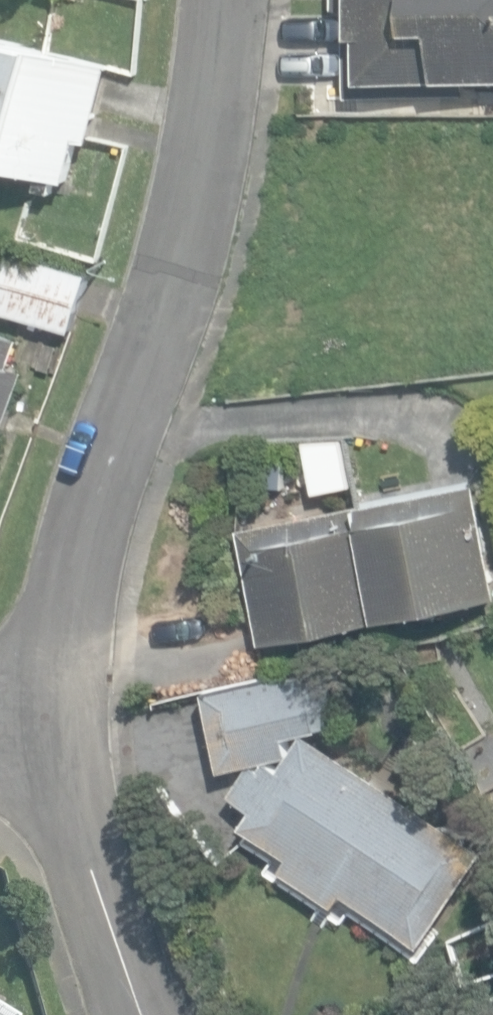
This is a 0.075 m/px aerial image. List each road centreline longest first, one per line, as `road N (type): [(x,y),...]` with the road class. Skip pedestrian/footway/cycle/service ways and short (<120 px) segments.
road 1 (residential): [(75,742),(80,592),(104,475),(216,147),(224,0)]
road 2 (residential): [(148,1014),(89,827),(75,742)]

